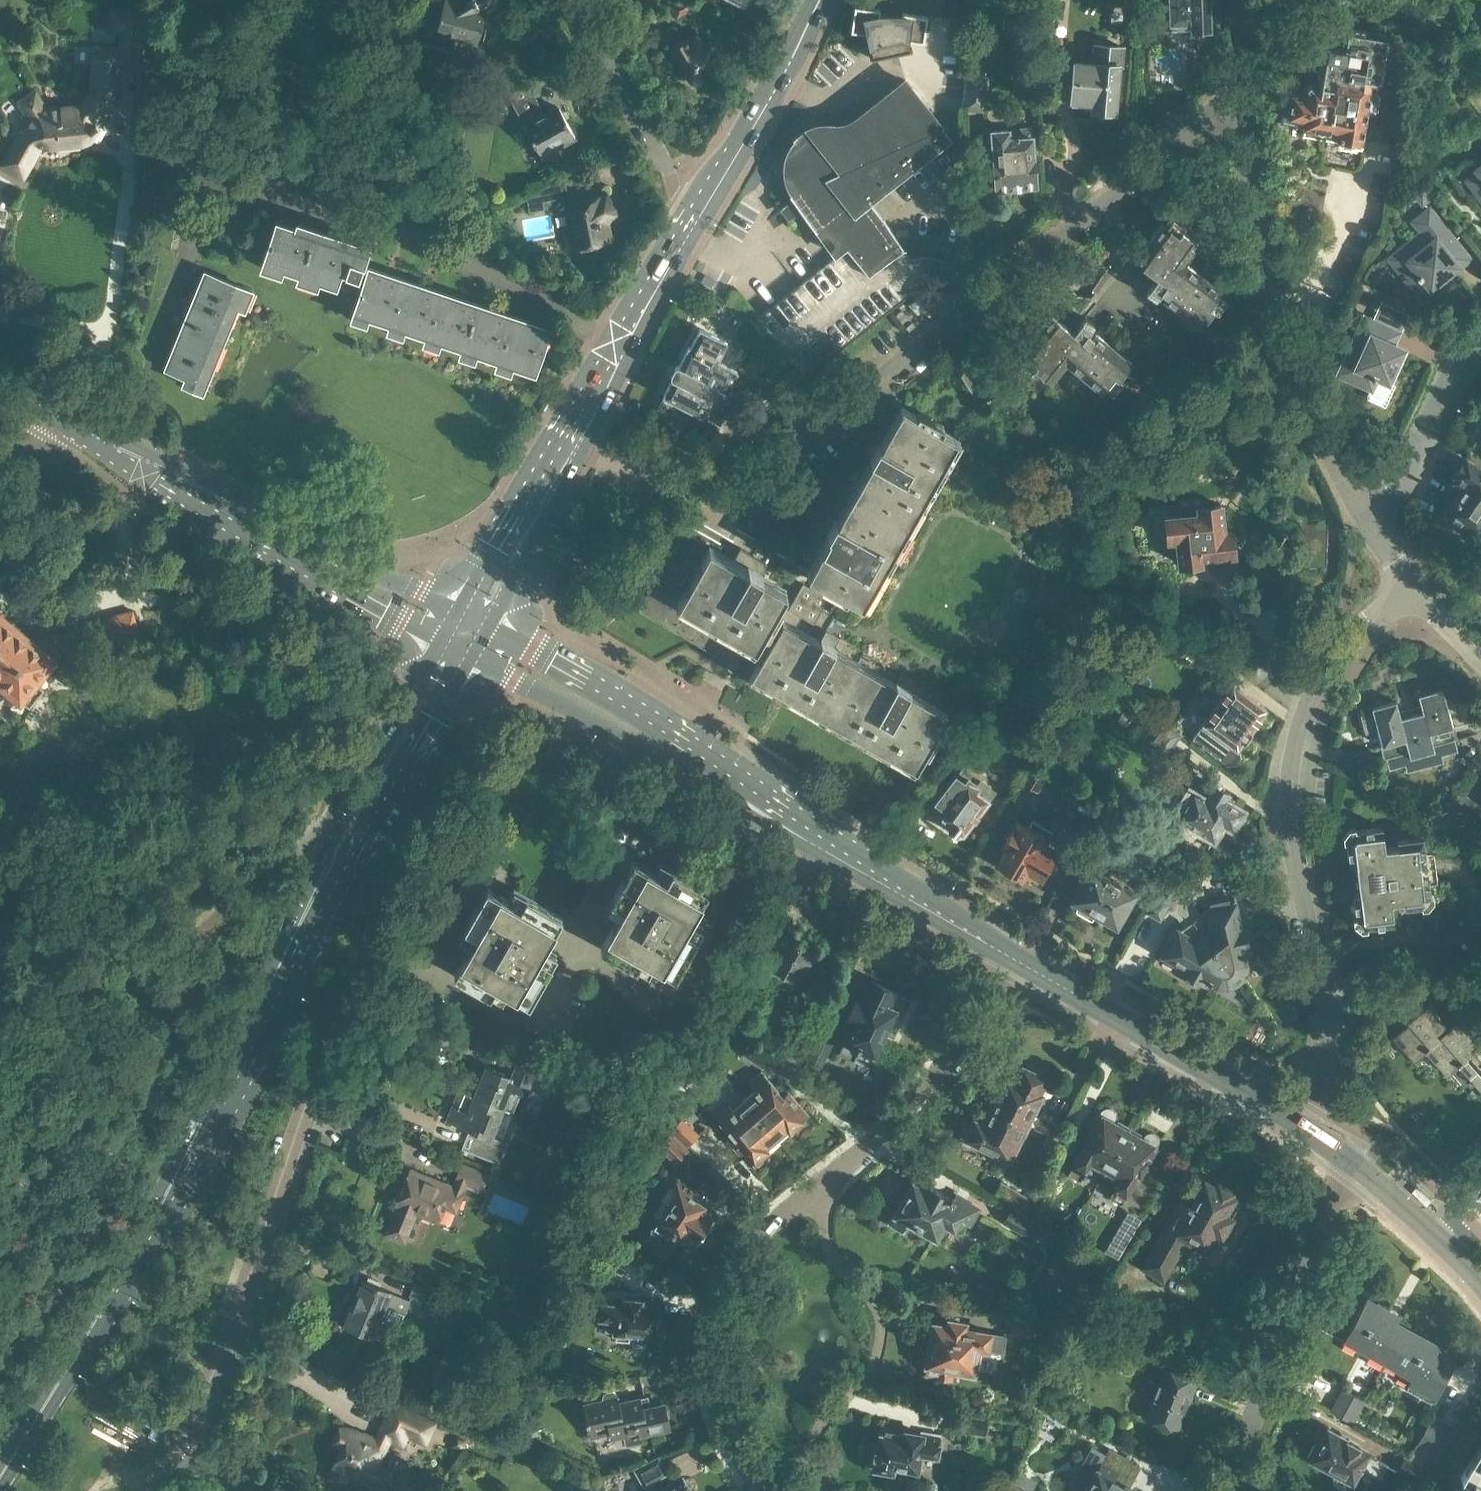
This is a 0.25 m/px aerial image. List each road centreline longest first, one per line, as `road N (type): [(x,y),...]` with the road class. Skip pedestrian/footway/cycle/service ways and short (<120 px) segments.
road 1 (primary): [(0,1484),(457,649)]
road 2 (residential): [(727,505),(1244,88)]
road 3 (residential): [(174,1447),(251,1291),(294,1135),(390,887)]
road 4 (residential): [(1290,1115),(1326,1065),(1333,1035),(1296,871),(1295,753),(1315,690),(1344,645),(1411,590)]
road 5 (residential): [(1374,524),(1278,343),(1260,259),(1244,88)]
road 6 (primary): [(477,617),(696,214)]
road 7 (residential): [(759,1490),(706,1386),(709,1320),(731,1267),(766,1228),(830,1187)]
road 8 (secondary): [(457,649),(728,801),(782,820)]
road 9 (secondary): [(782,820),(624,697),(477,617)]
road 10 (residential): [(1224,1490),(1332,1206),(1363,1167)]
road 11 (residential): [(812,1490),(813,1443),(821,1424),(866,1384),(882,1315),(838,1266),(825,1236),(830,1187)]
road 12 (secondary): [(1023,961),(1290,1115)]
road 13 (residential): [(830,1187),(890,1133),(981,1025),(1023,961)]
road 14 (secondary): [(782,820),(1023,961)]
road 15 (residential): [(574,0),(678,194),(696,214)]
road 16 (primary): [(696,214),(818,0)]
road 17 (tertiary): [(477,617),(423,589),(256,532)]
road 18 (tertiary): [(256,532),(457,649)]
road 19 (residential): [(1374,524),(1480,334)]
road 20 (tertiary): [(256,532),(70,425)]
road 21 (secondary): [(1363,1167),(1480,1280)]

